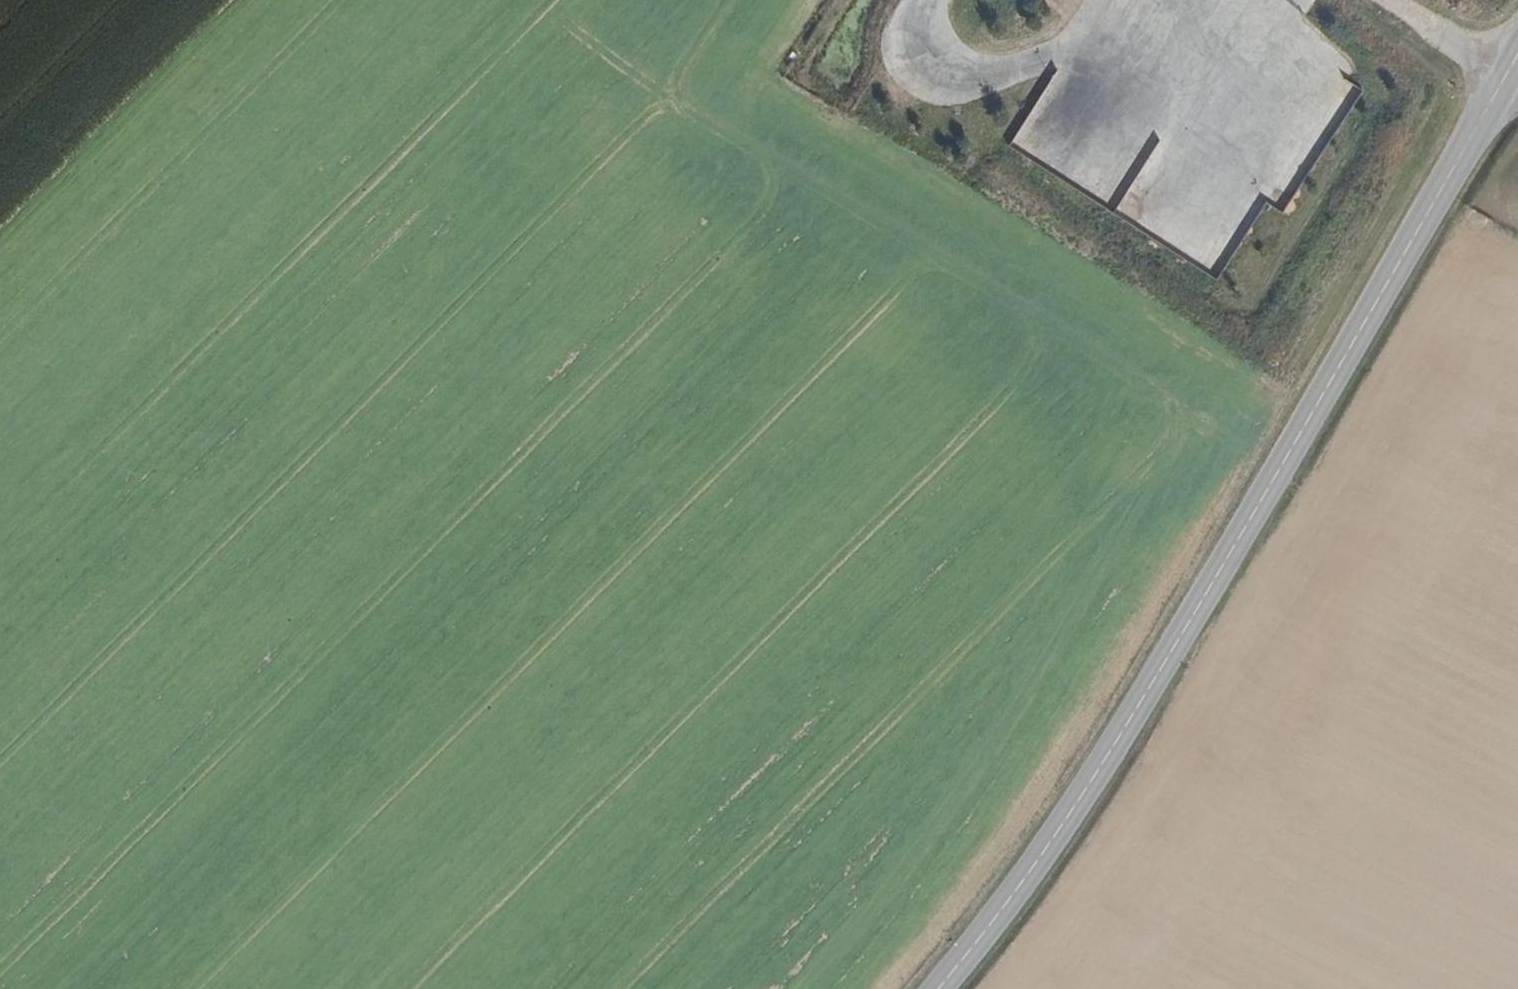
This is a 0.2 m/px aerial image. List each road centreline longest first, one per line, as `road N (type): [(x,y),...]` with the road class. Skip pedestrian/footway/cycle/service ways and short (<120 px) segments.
road 1 (secondary): [(941,988),(1069,820),(1177,647),(1511,75)]
road 2 (track): [(1398,0),(1511,75)]

